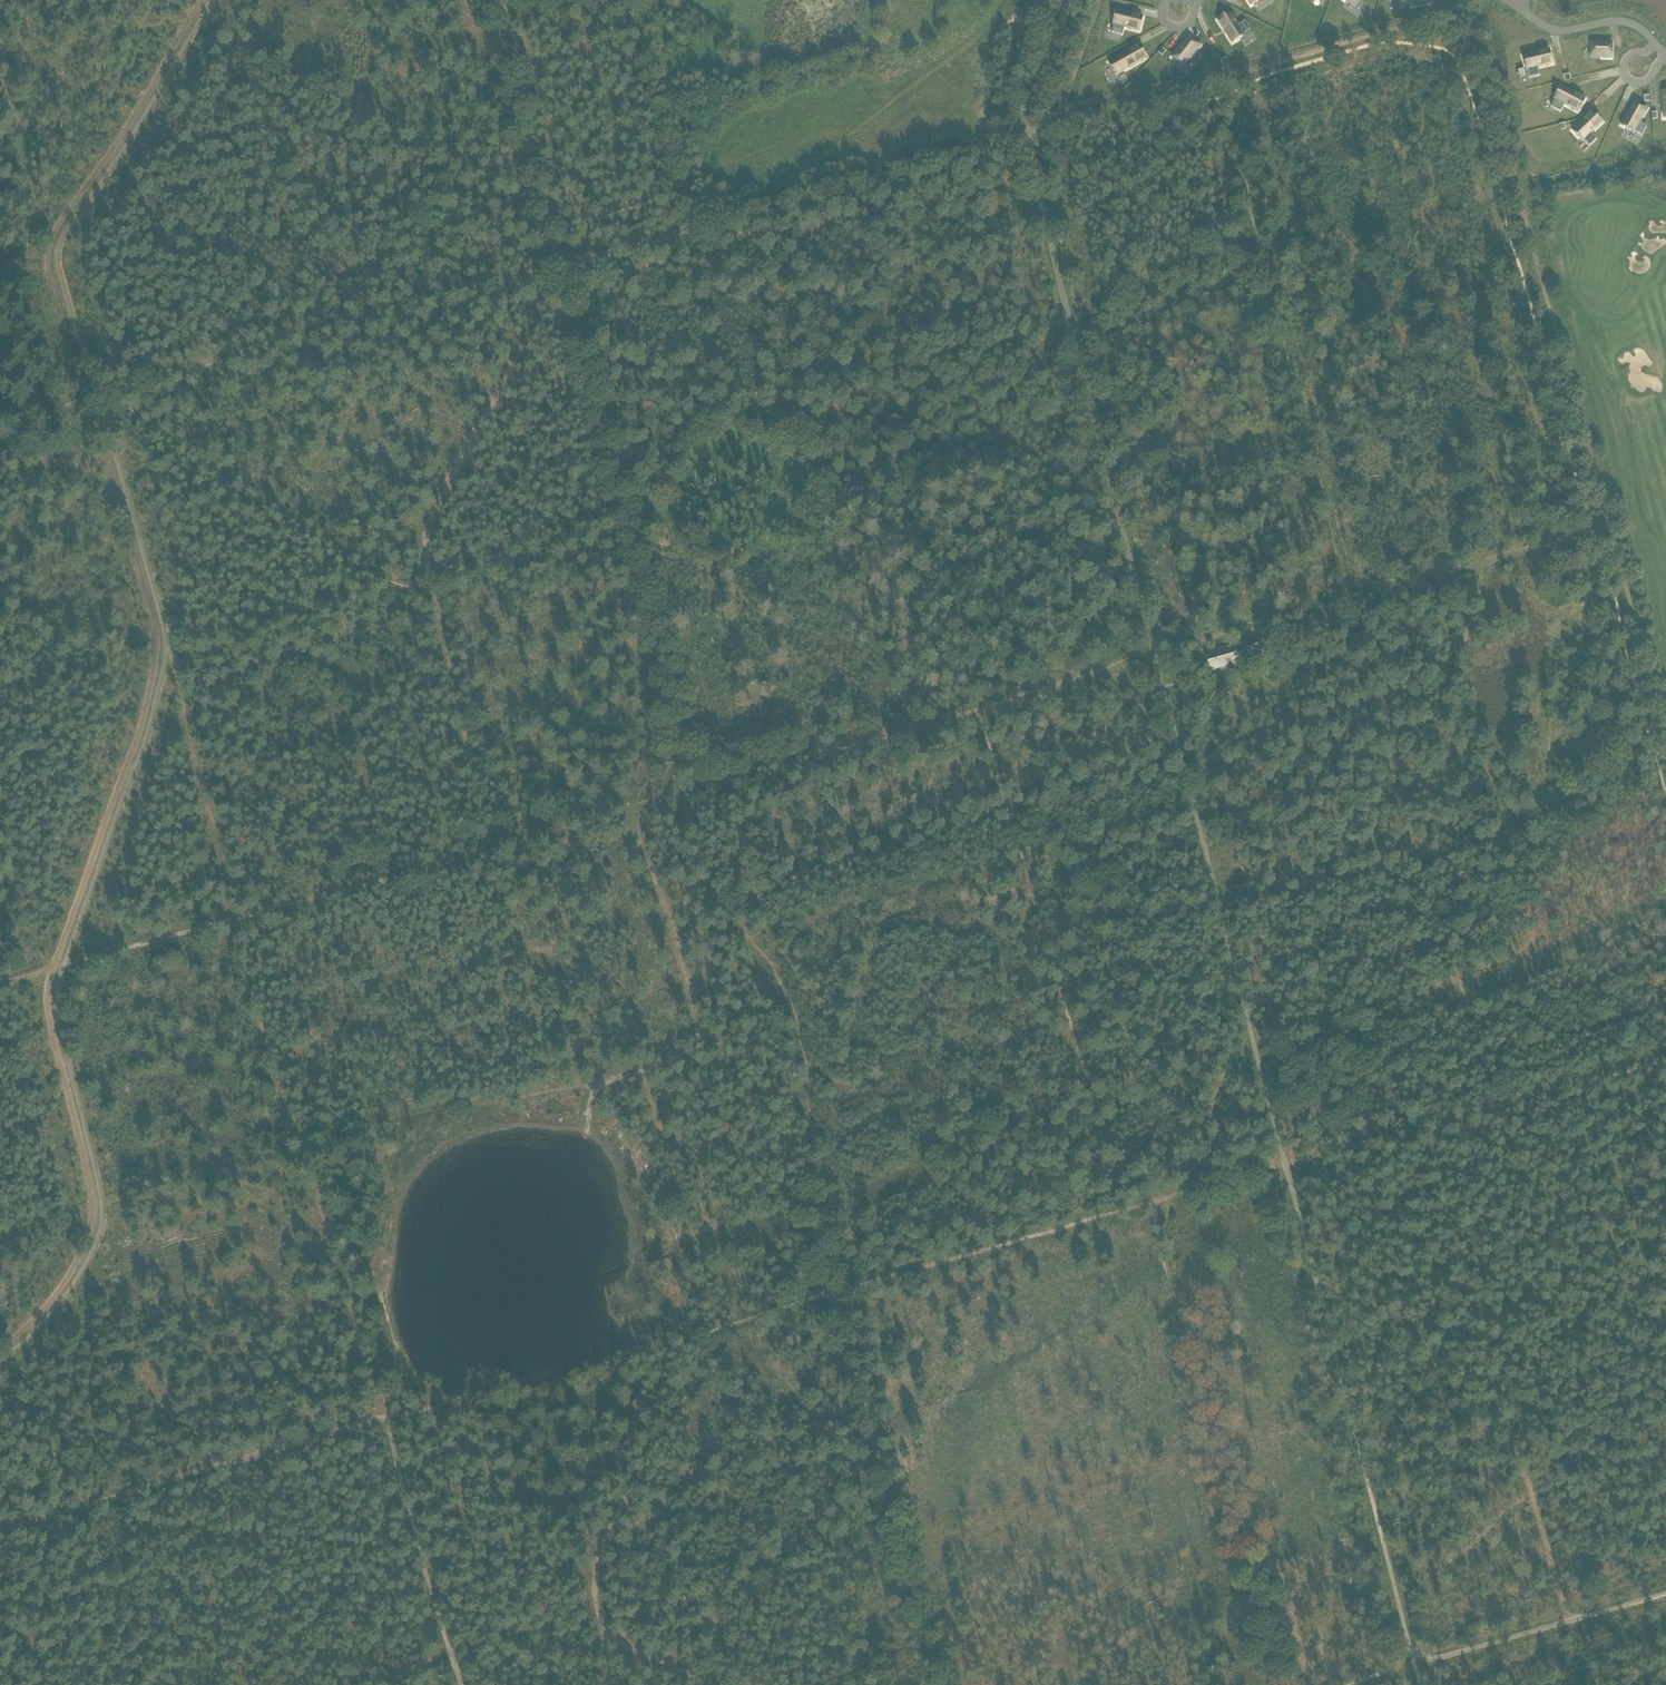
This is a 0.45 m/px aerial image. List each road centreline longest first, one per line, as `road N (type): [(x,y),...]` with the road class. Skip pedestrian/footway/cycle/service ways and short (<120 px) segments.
road 1 (track): [(1420,1667),(1156,658)]
road 2 (track): [(1156,658),(1028,140)]
road 3 (track): [(491,848),(0,986)]
road 4 (track): [(1542,280),(1665,723)]
road 5 (track): [(1525,222),(1472,33),(1460,23),(1430,20),(1238,75)]
road 6 (track): [(891,729),(491,848)]
road 7 (track): [(629,503),(702,785)]
road 8 (track): [(1665,1598),(1420,1667)]
road 9 (track): [(629,503),(571,259)]
road 10 (track): [(638,0),(697,223)]
road 11 (track): [(1030,119),(1120,110),(1238,75)]
road 12 (track): [(1156,658),(966,710)]
road 13 (track): [(1336,600),(1156,658)]
road 14 (track): [(1486,557),(1336,600)]
road 15 (unclassified): [(1028,140),(1072,0)]
road 16 (track): [(1610,527),(1486,557)]

